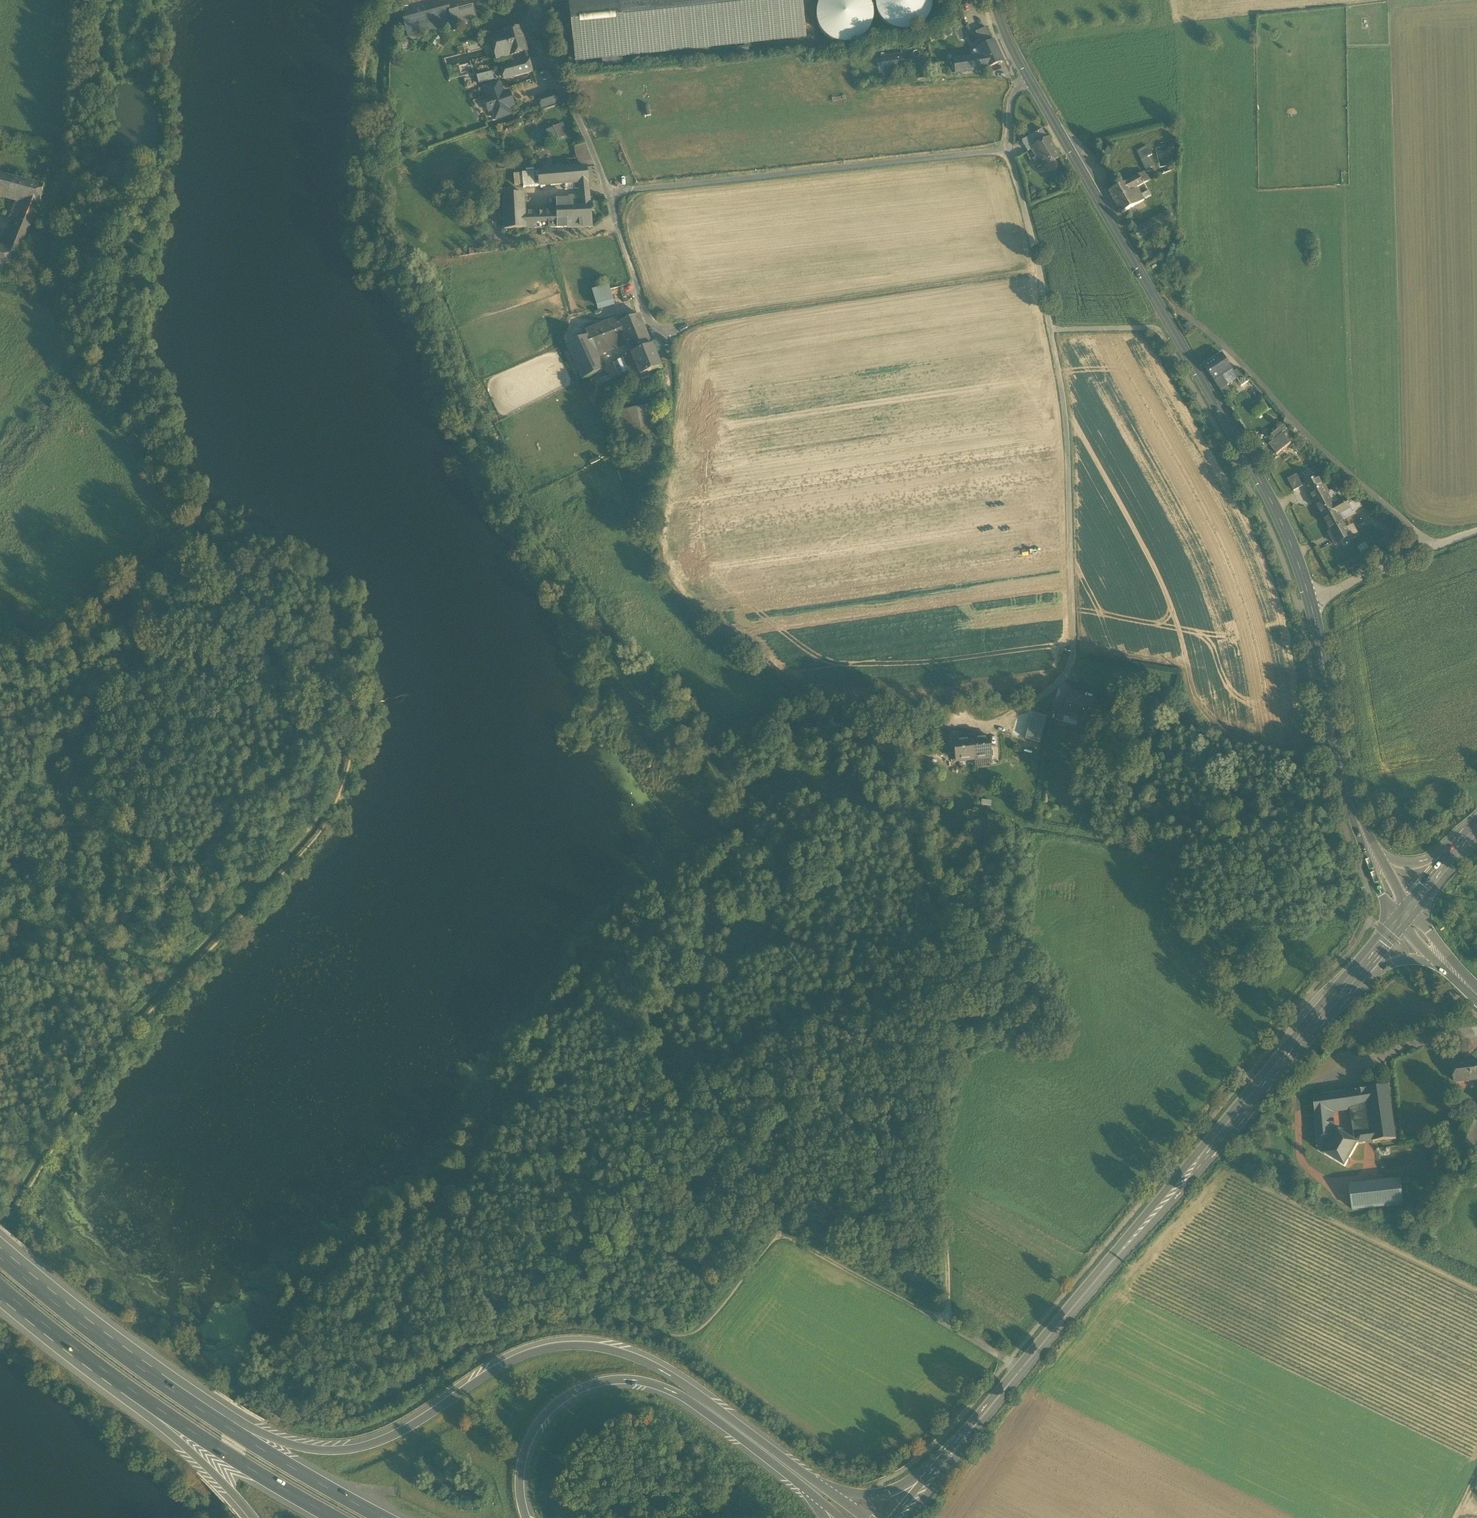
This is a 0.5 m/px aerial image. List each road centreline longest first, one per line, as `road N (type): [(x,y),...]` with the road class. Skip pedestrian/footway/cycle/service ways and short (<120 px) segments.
road 1 (tertiary): [(1370,852),(1344,778),(1311,602),(1285,531),(1028,80),(995,0)]
road 2 (motorway): [(819,1486),(672,1377),(591,1348),(528,1356),(394,1437),(336,1453),(274,1439),(195,1393),(161,1384)]
road 3 (track): [(1040,271),(661,327),(672,368),(675,437),(646,548),(668,585),(706,621)]
road 4 (primary): [(1337,999),(964,1439)]
road 5 (motorway): [(526,1517),(521,1468),(534,1430),(572,1394),(607,1382),(636,1382),(688,1401),(809,1493)]
road 6 (track): [(1010,151),(609,193)]
road 7 (track): [(932,1153),(978,1024),(906,819)]
road 8 (track): [(1427,548),(1188,317)]
road 9 (motorway): [(95,1367),(229,1459),(332,1517)]
road 10 (motorway): [(383,1517),(161,1384)]
road 11 (motorway): [(95,1367),(102,1386),(195,1458),(253,1517)]
road 12 (motorway): [(161,1384),(0,1255)]
road 13 (unclassified): [(609,193),(537,0)]
road 14 (track): [(779,1232),(950,1326)]
road 15 (residential): [(1476,1032),(1403,1047),(1296,1093)]
road 16 (track): [(1476,530),(1311,602)]
road 17 (track): [(950,1326),(932,1153)]
road 18 (motorway): [(964,1439),(890,1492),(859,1497),(819,1486)]
road 19 (primary): [(1337,999),(1406,959),(1428,961),(1466,984)]
road 20 (unclassified): [(609,193),(661,327)]
road 21 (track): [(906,819),(894,777),(929,737),(954,725)]
road 22 (motorway): [(0,1289),(95,1367)]

